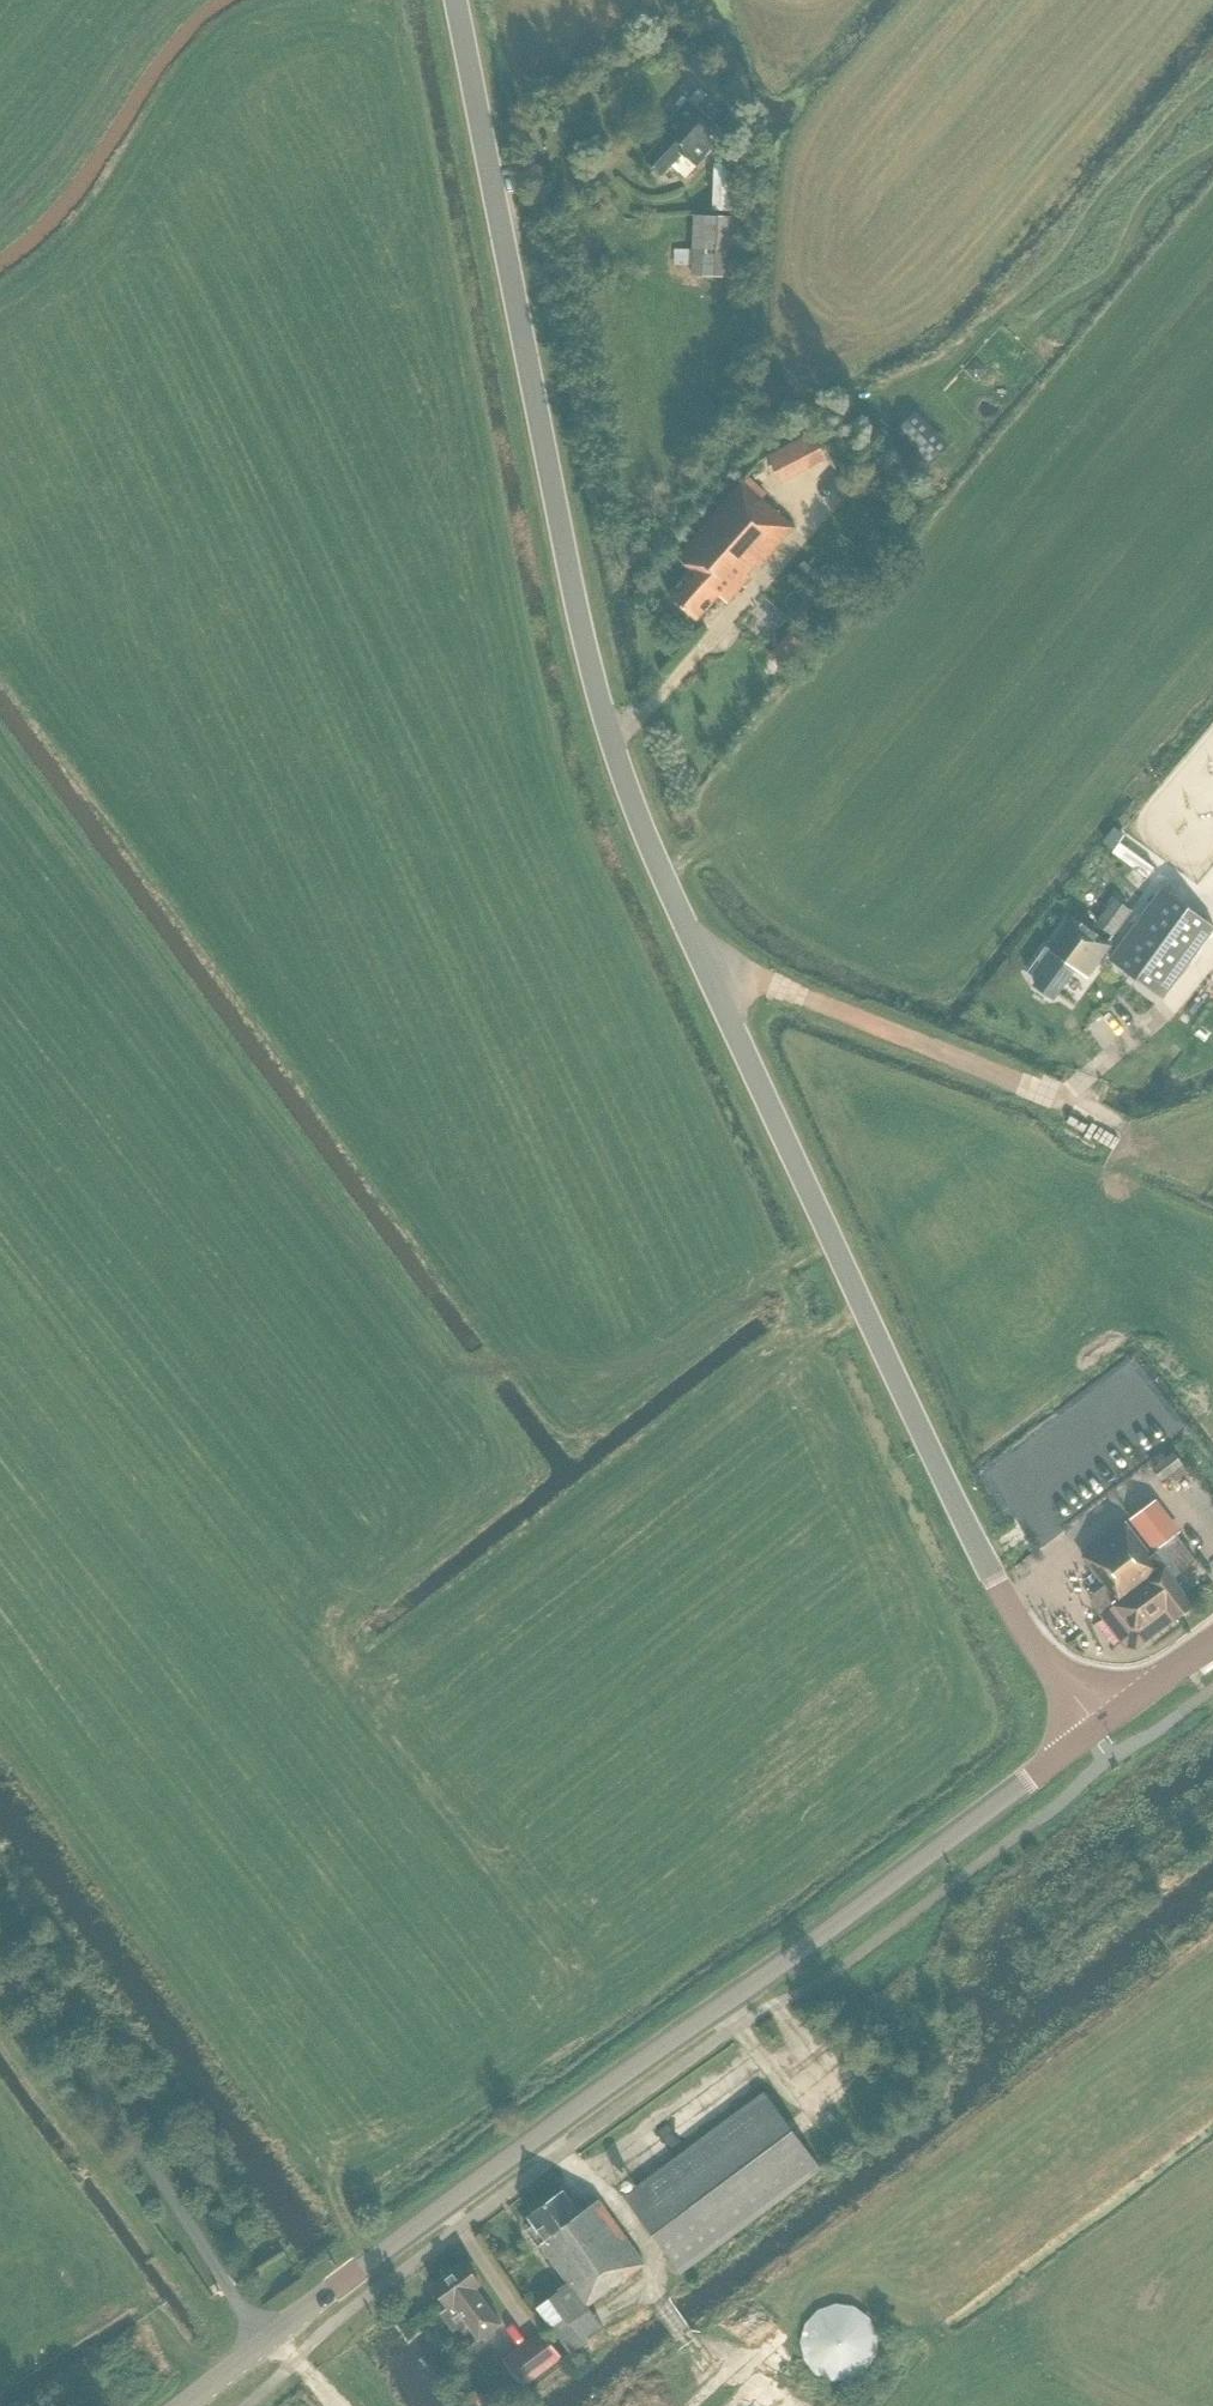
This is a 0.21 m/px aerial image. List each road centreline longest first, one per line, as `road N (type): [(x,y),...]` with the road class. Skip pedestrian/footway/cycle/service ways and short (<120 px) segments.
road 1 (tertiary): [(1097,1724),(995,1581),(691,940),(622,775),(578,602),(452,0)]
road 2 (secondary): [(184,2405),(1097,1724)]
road 3 (secondary): [(1212,1640),(1097,1724)]

